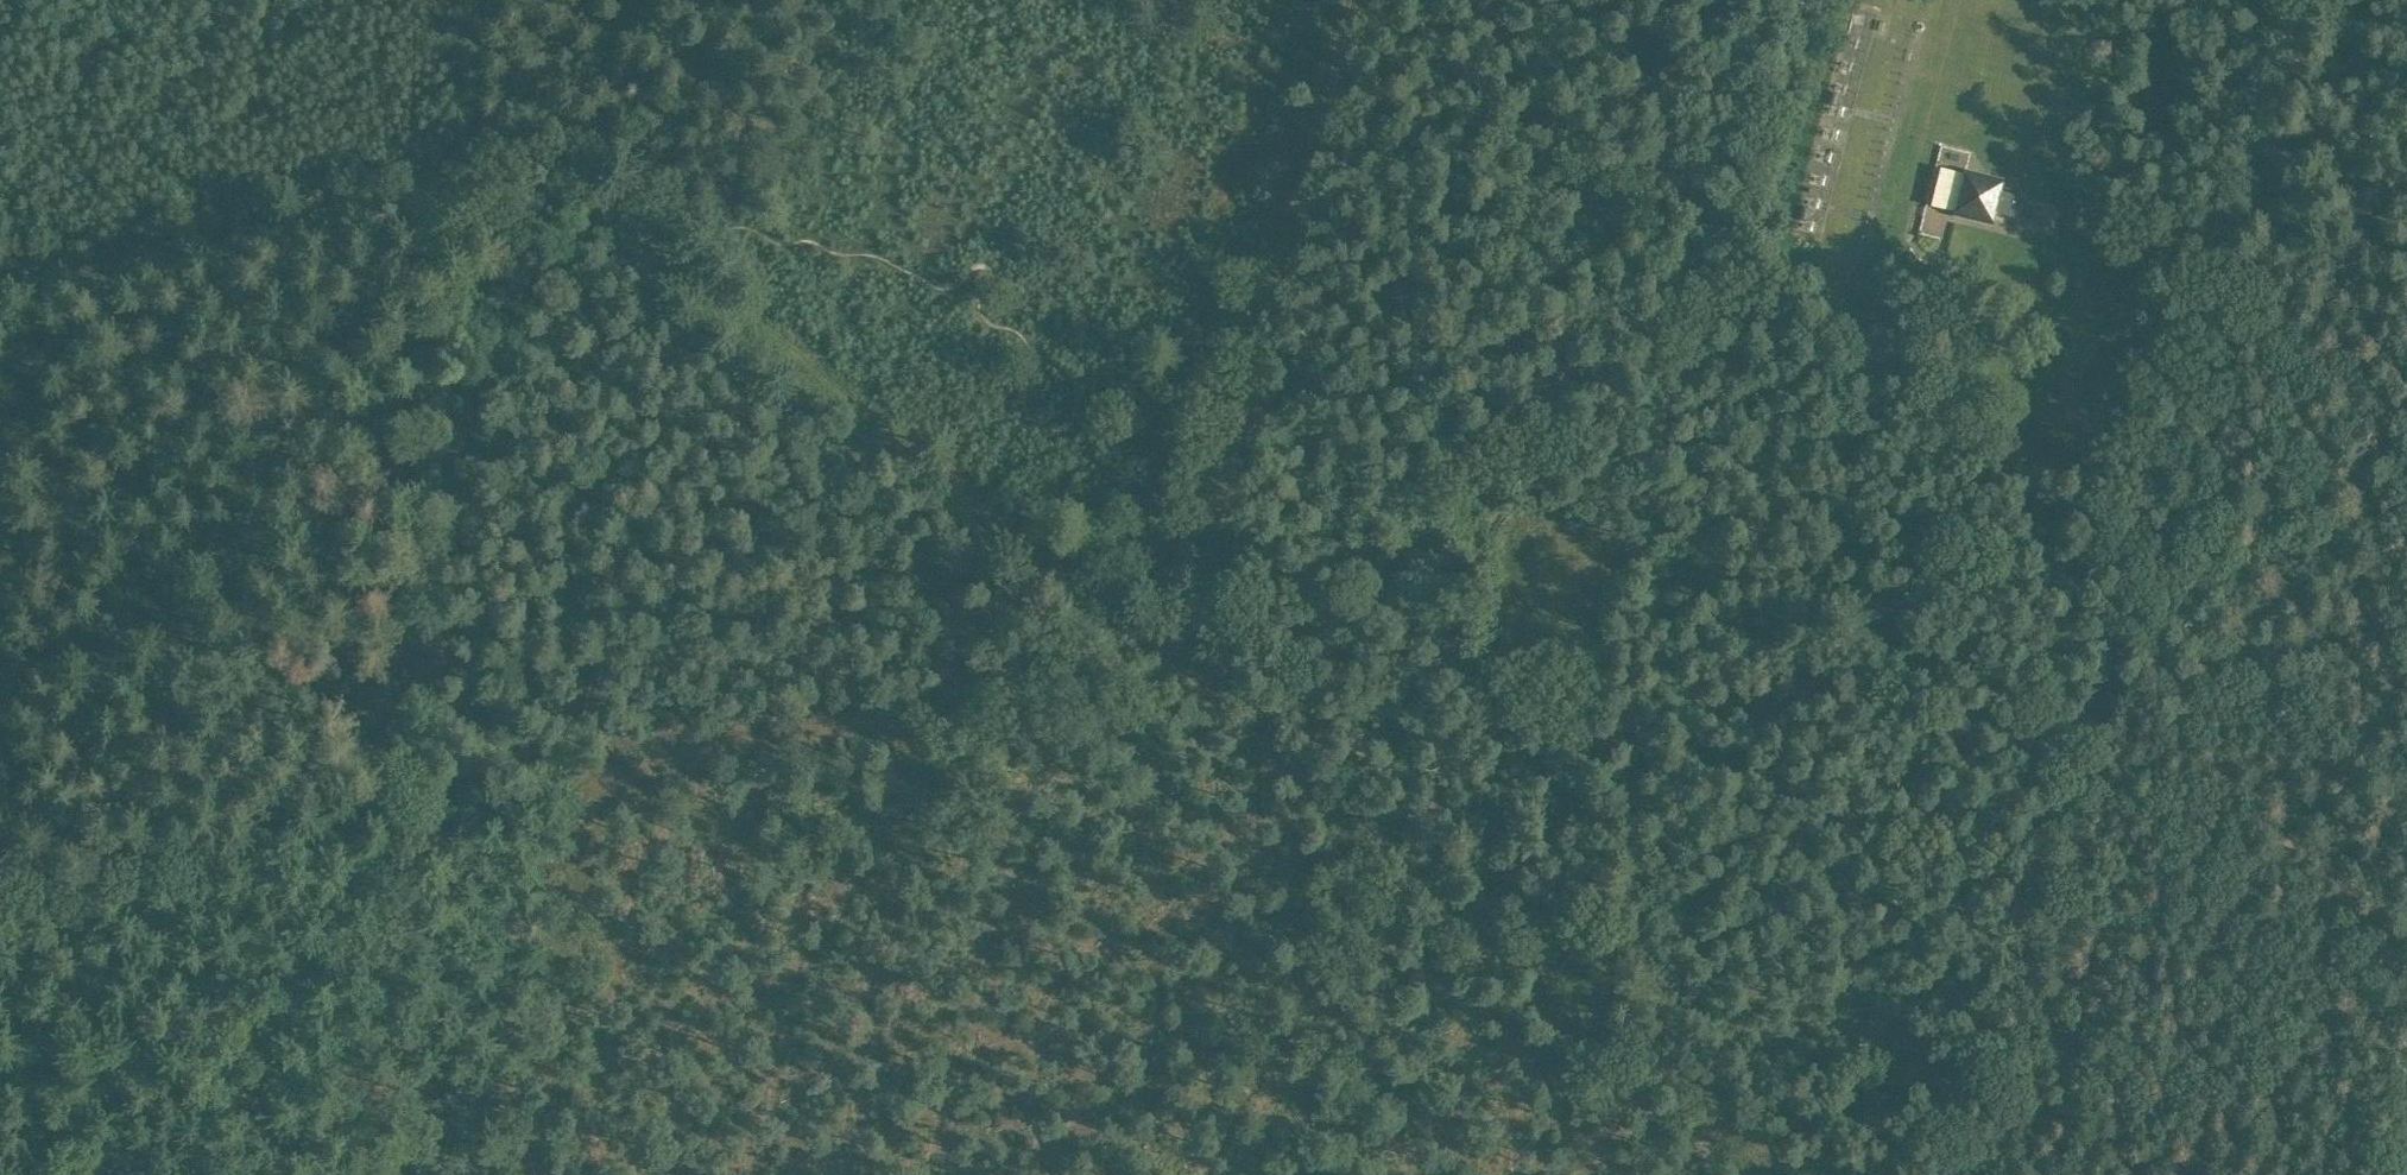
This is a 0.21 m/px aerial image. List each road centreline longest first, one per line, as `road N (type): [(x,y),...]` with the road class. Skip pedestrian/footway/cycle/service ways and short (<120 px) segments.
road 1 (track): [(1138,638),(623,765),(591,782),(539,1174)]
road 2 (track): [(1416,880),(1138,638),(680,263)]
road 3 (track): [(1954,1174),(2198,448)]
road 4 (track): [(680,263),(569,195),(463,182),(0,270)]
road 5 (track): [(1345,0),(1165,665)]
road 6 (track): [(1664,305),(1976,399),(2198,448)]
road 7 (track): [(1416,880),(1788,1174)]
road 8 (track): [(2198,448),(2340,0)]
road 9 (track): [(1361,1174),(1416,880)]

